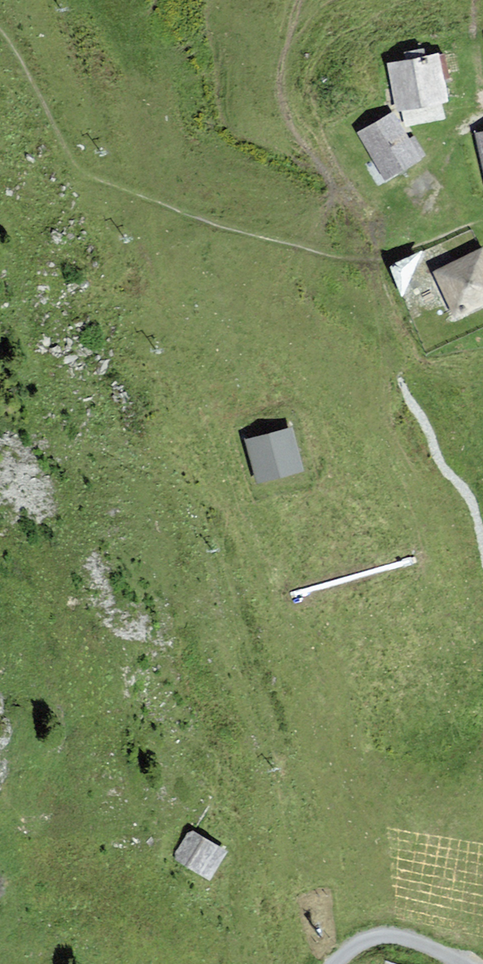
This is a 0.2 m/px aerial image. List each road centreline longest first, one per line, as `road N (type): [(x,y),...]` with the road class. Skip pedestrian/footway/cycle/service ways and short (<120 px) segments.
road 1 (track): [(479,963),(465,940),(465,895),(482,829)]
road 2 (track): [(336,963),(388,937),(459,963)]

